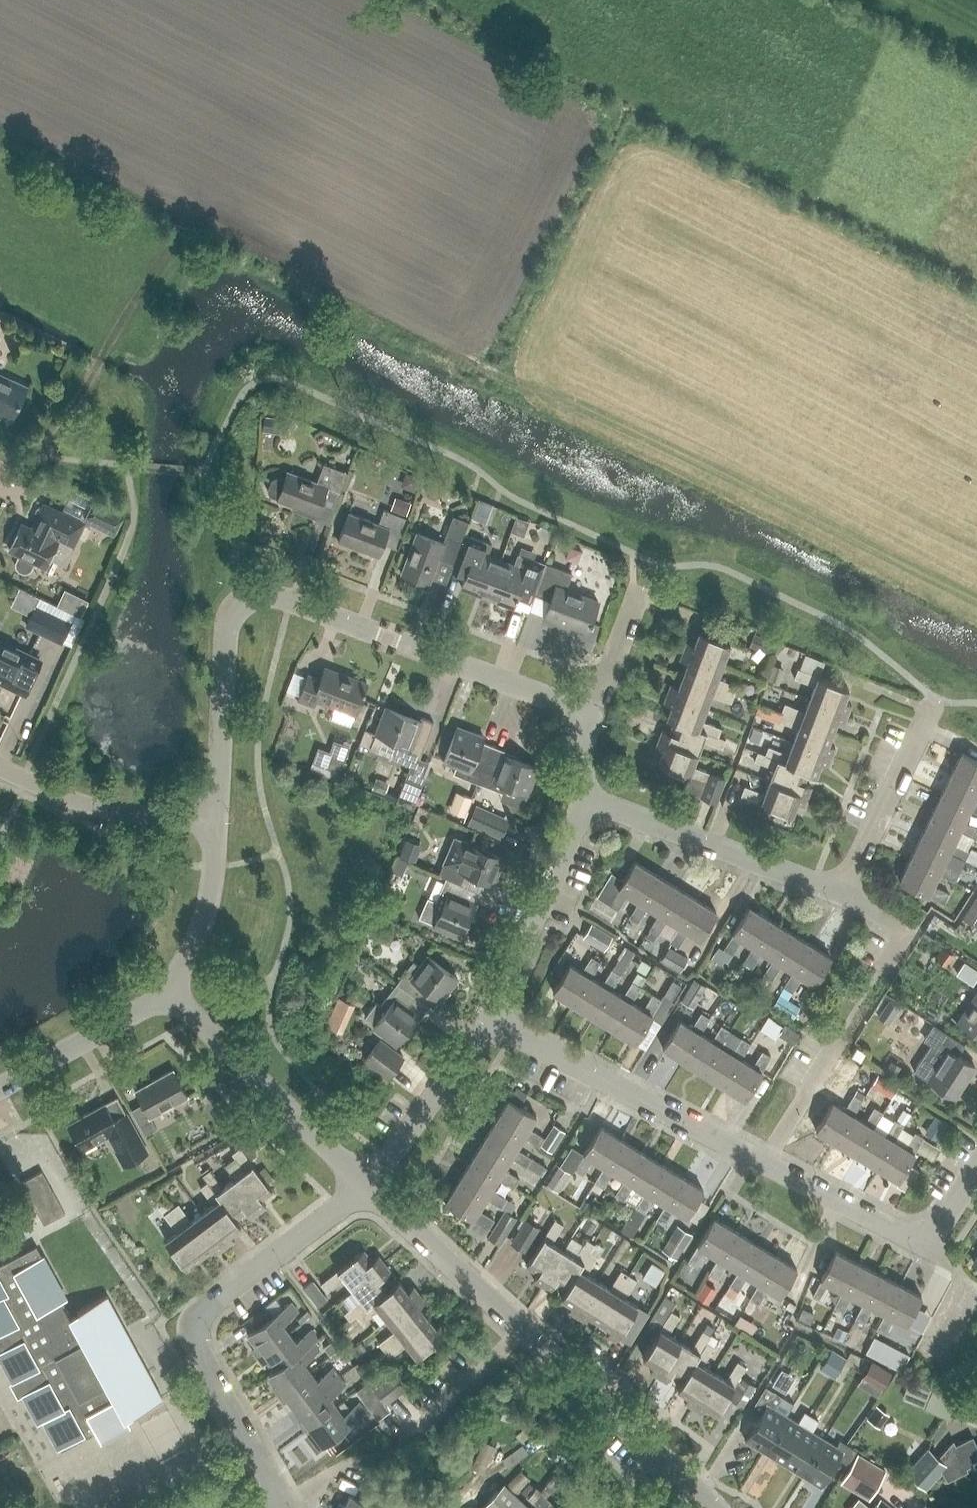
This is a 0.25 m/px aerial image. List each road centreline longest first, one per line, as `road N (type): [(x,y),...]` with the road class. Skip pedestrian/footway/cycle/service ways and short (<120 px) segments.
road 1 (unclassified): [(218,815),(226,634),(246,603),(274,600),(594,716)]
road 2 (residential): [(976,1170),(926,1247),(489,1022)]
road 3 (residential): [(715,1507),(367,1188)]
road 4 (residential): [(367,1188),(207,1307),(195,1327),(198,1354),(276,1489),(277,1507)]
road 5 (residential): [(367,1188),(168,987)]
road 6 (residential): [(843,895),(587,799)]
road 7 (residential): [(489,1022),(587,799)]
road 8 (residential): [(218,815),(62,803),(0,773)]
road 9 (residential): [(843,895),(933,708)]
road 10 (residential): [(367,1188),(489,1022)]
road 11 (residential): [(0,1088),(124,1022),(168,987)]
road 12 (residential): [(168,987),(206,916),(218,815)]
road 13 (residential): [(594,716),(641,587)]

